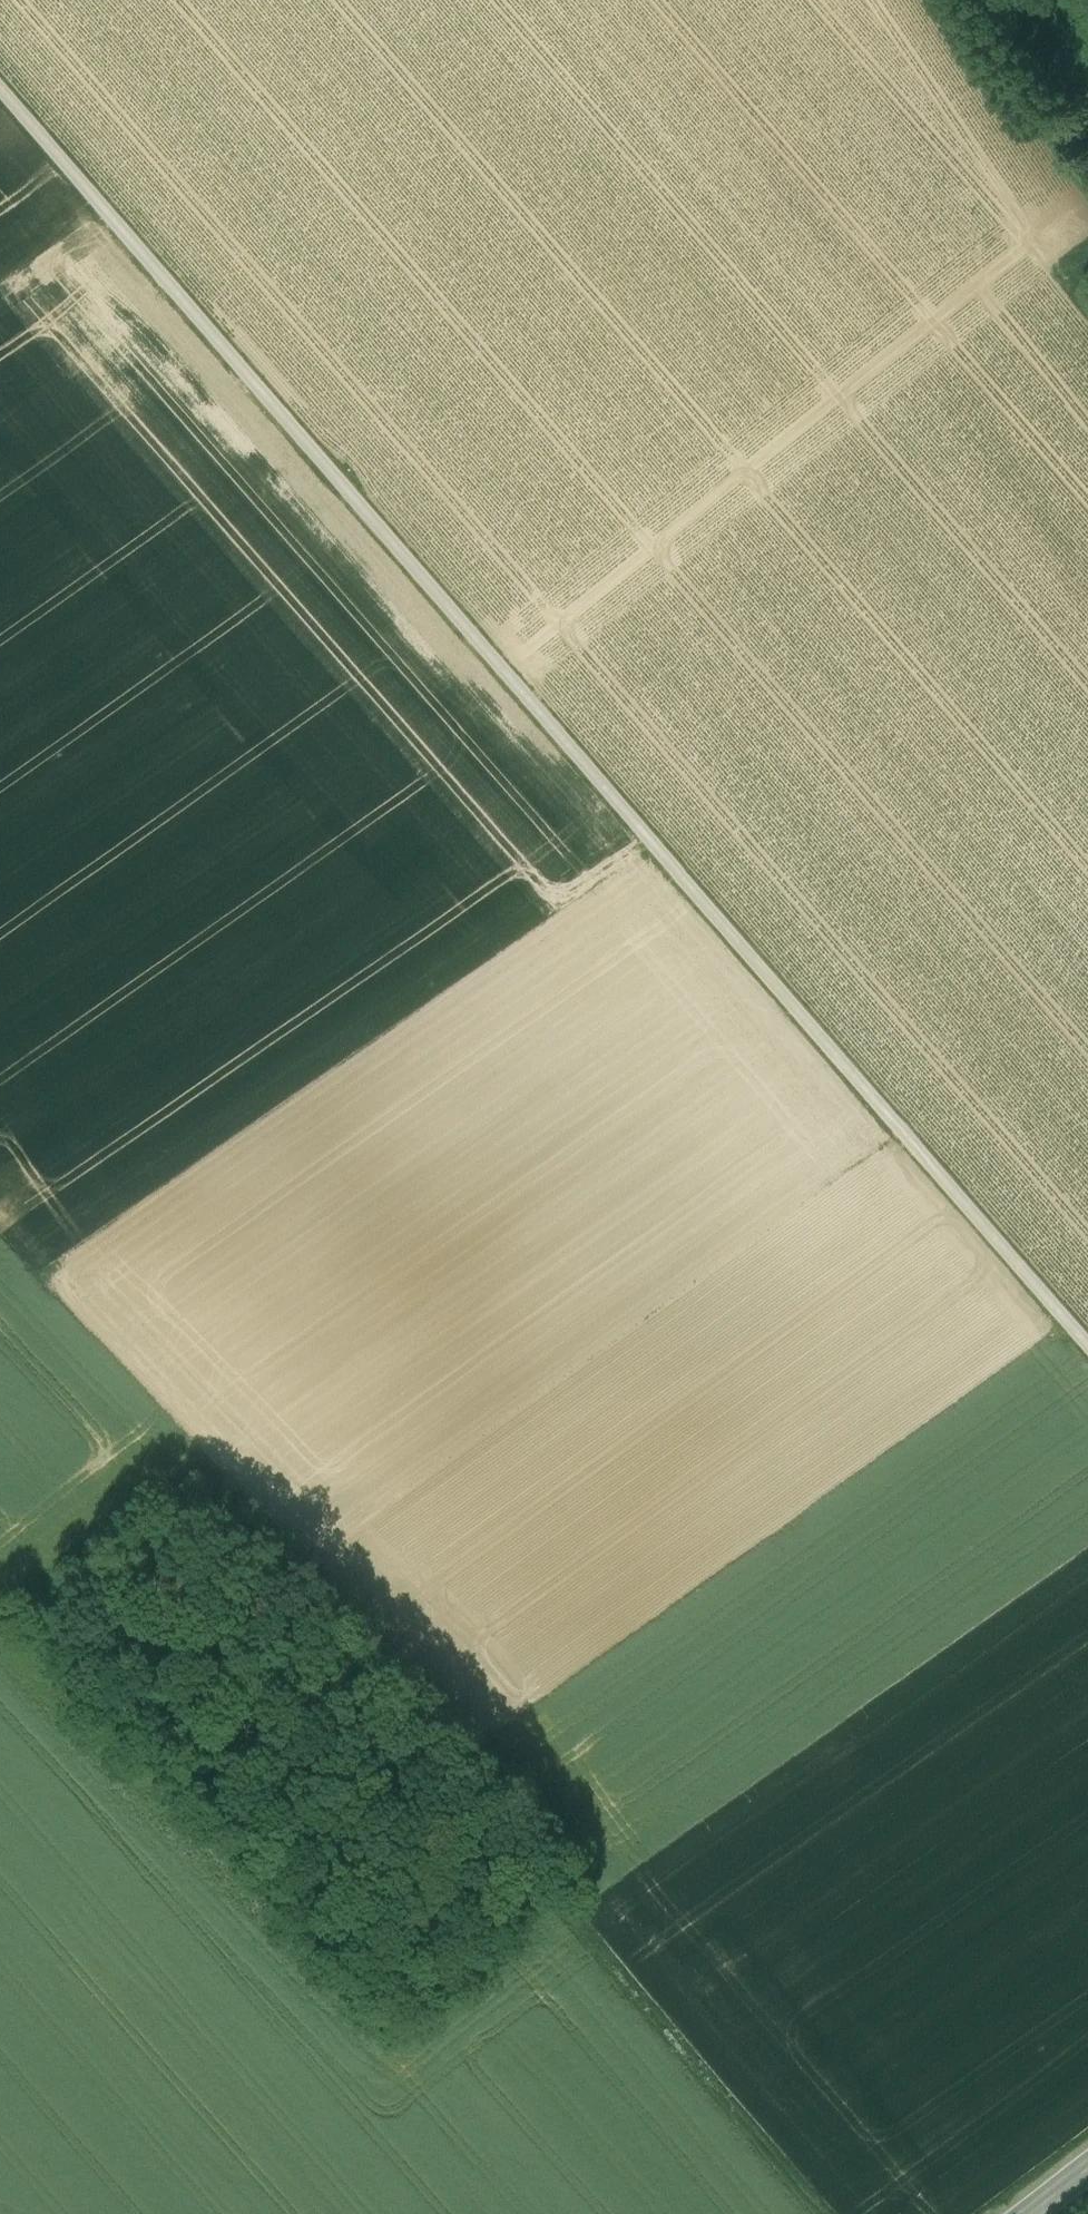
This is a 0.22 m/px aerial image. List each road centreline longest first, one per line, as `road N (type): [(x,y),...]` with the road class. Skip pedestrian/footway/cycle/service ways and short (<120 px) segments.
road 1 (unclassified): [(1087,1345),(0,89)]
road 2 (track): [(581,1931),(819,2213)]

